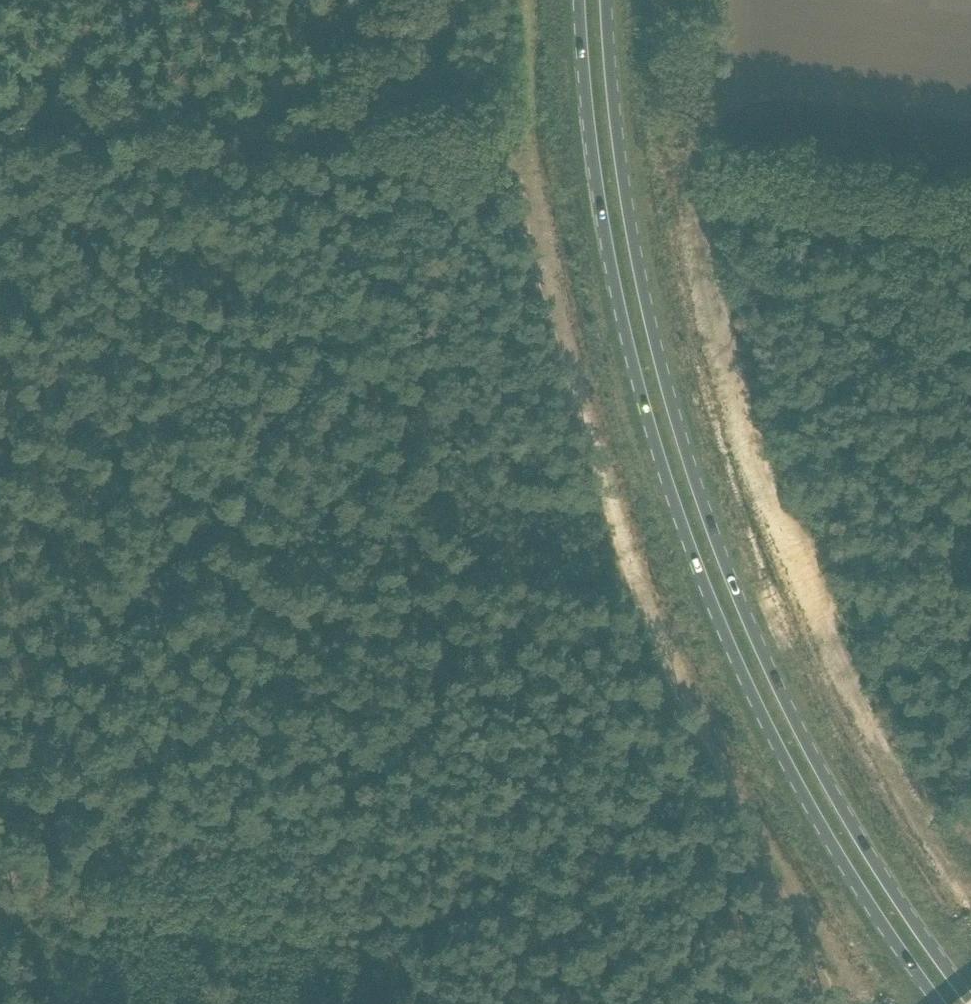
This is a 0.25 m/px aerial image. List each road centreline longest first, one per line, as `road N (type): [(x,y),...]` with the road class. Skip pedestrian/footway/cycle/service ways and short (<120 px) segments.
road 1 (primary): [(579,0),(596,176),(628,354),(663,468),(761,714),(828,838),(941,1003)]
road 2 (primary): [(970,1001),(897,896),(786,704),(688,466),(623,178),(605,0)]
road 3 (track): [(0,814),(769,867)]
road 4 (track): [(0,788),(328,348),(361,188),(354,150)]
road 5 (track): [(0,111),(516,165)]
road 6 (track): [(970,220),(696,185),(700,0)]
road 7 (track): [(195,530),(623,595)]
road 8 (track): [(73,119),(48,212),(0,279)]

